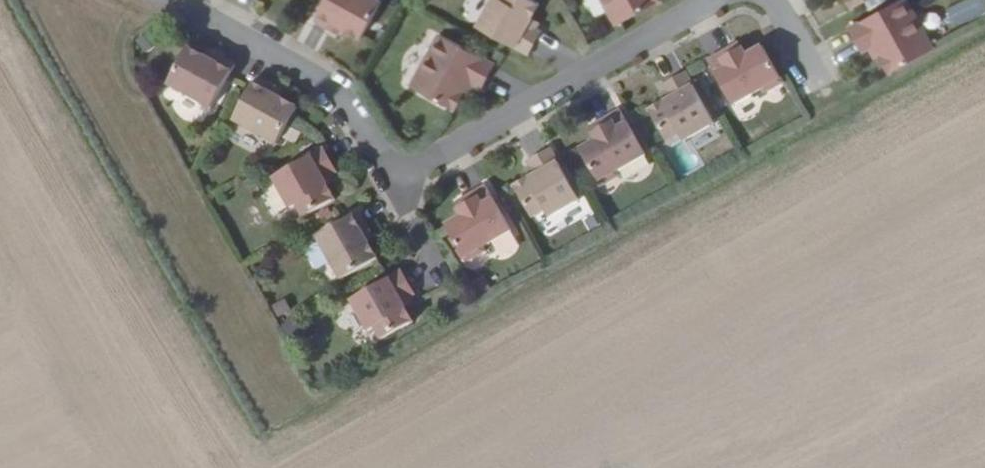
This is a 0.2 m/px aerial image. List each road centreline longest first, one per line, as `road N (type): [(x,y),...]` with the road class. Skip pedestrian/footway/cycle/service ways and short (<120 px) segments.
road 1 (residential): [(173,0),(341,92),(395,177),(727,0)]

